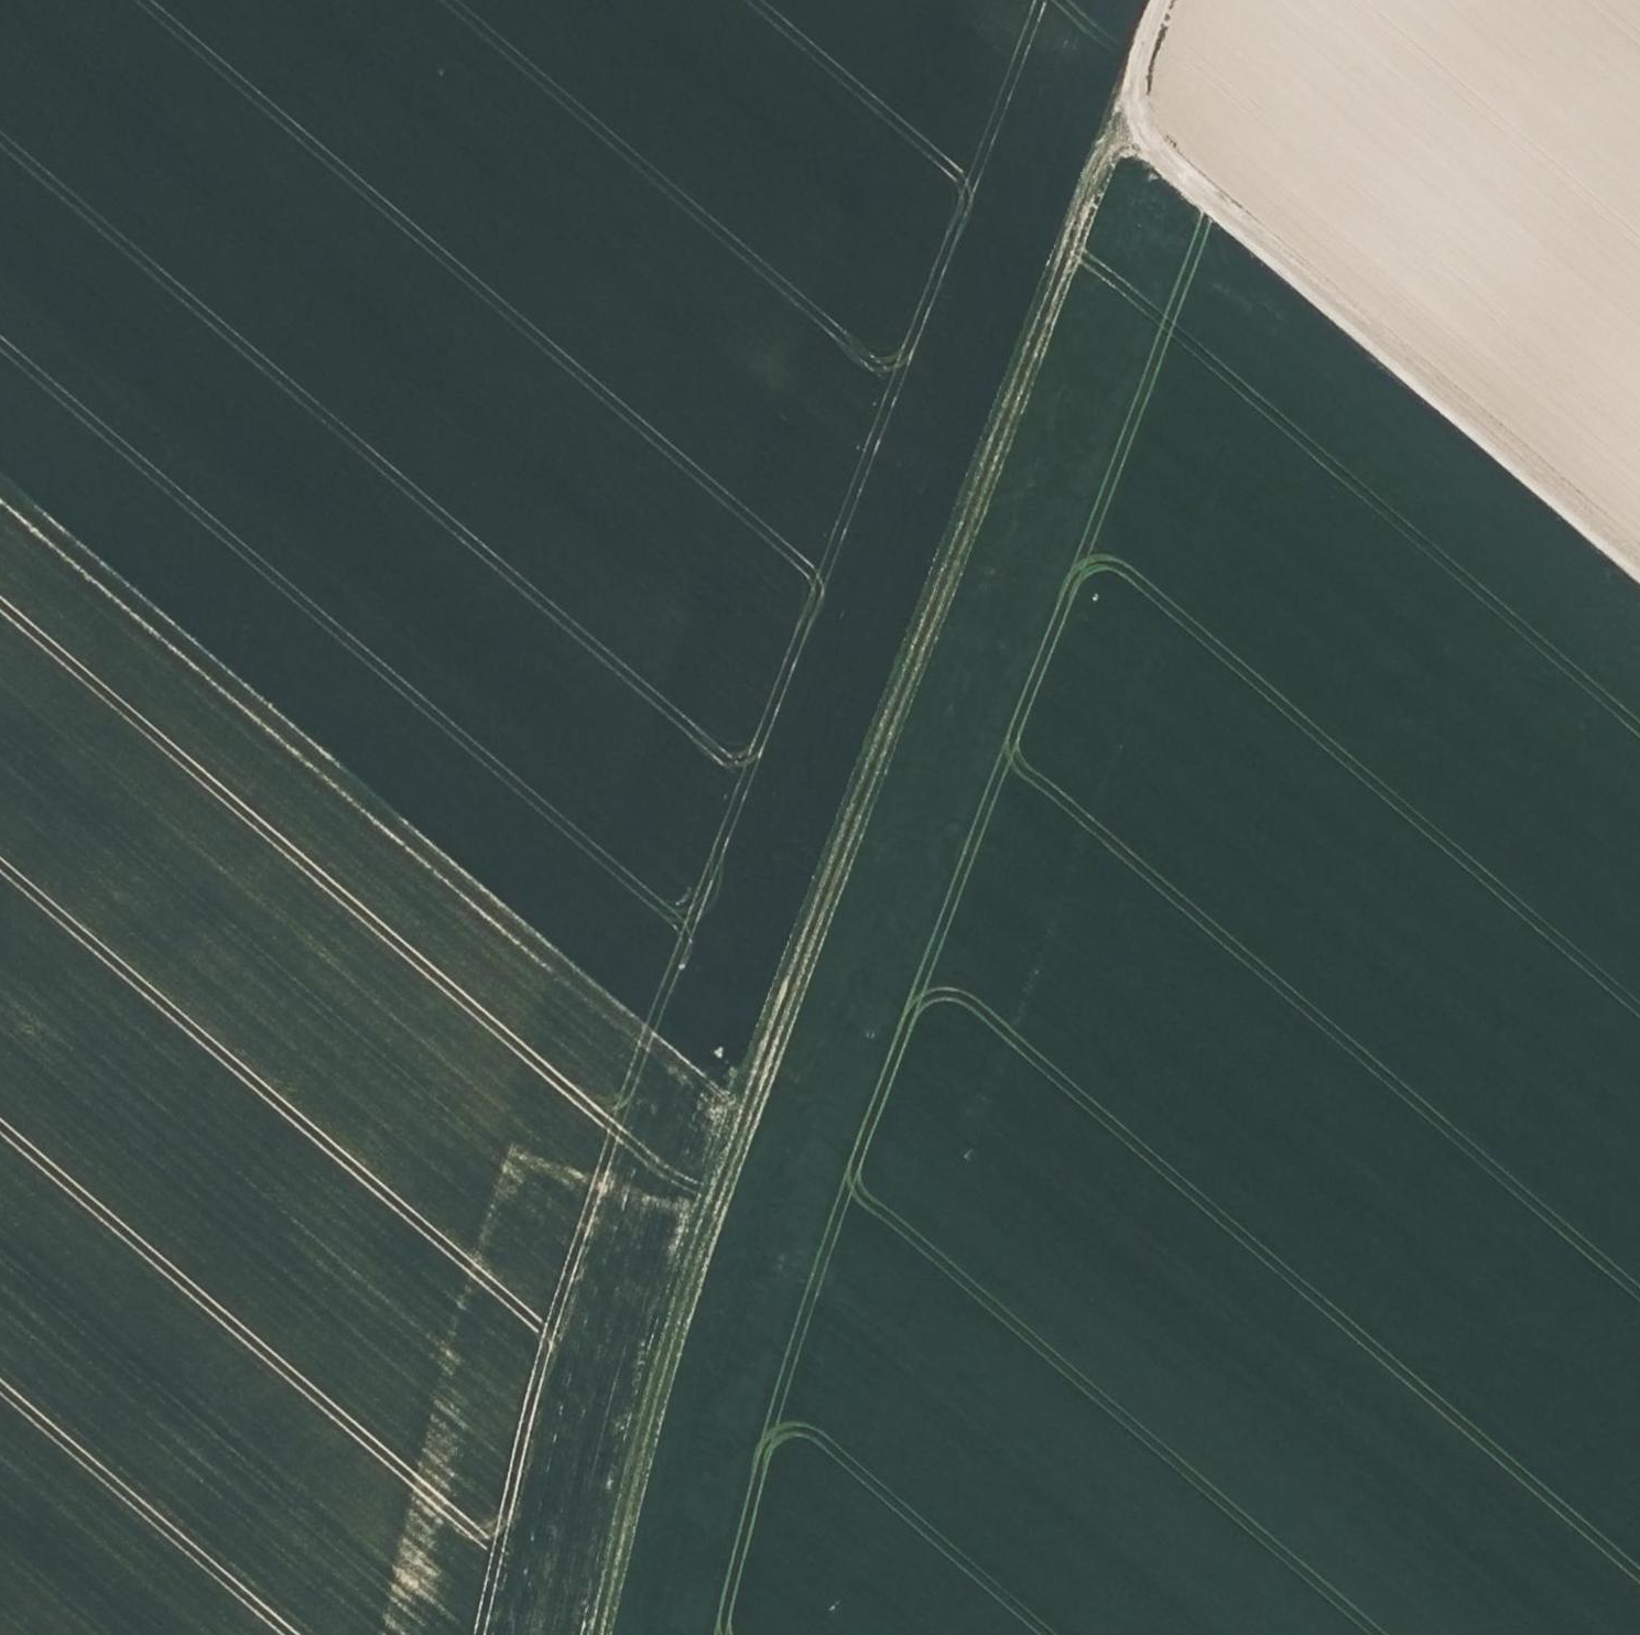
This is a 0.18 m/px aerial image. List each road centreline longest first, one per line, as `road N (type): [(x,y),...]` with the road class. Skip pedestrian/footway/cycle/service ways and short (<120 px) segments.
road 1 (track): [(599,1634),(768,1054),(1166,0)]
road 2 (track): [(1119,119),(1639,563)]

